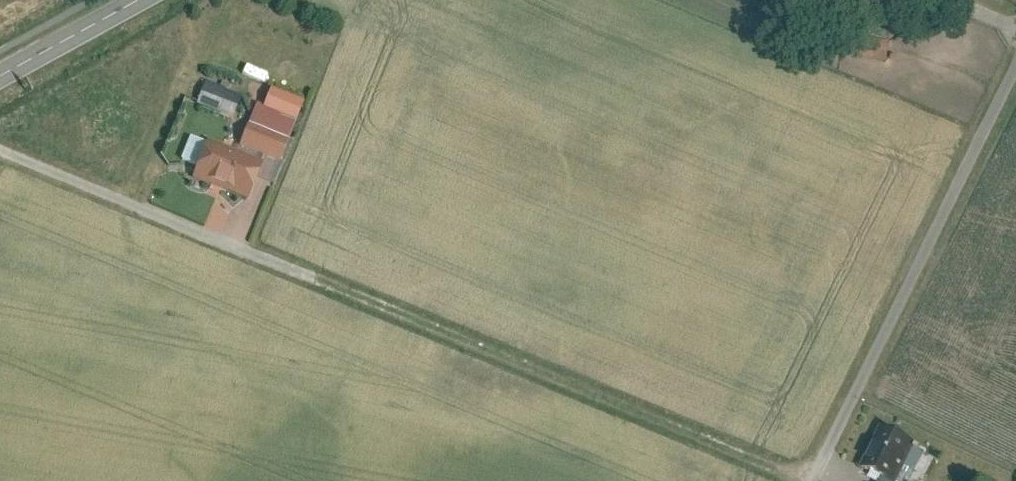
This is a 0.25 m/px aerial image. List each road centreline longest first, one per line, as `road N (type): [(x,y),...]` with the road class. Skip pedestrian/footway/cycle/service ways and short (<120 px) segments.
road 1 (residential): [(0,150),(809,480)]
road 2 (unclassified): [(814,480),(1015,41)]
road 3 (tertiary): [(0,78),(141,0)]

